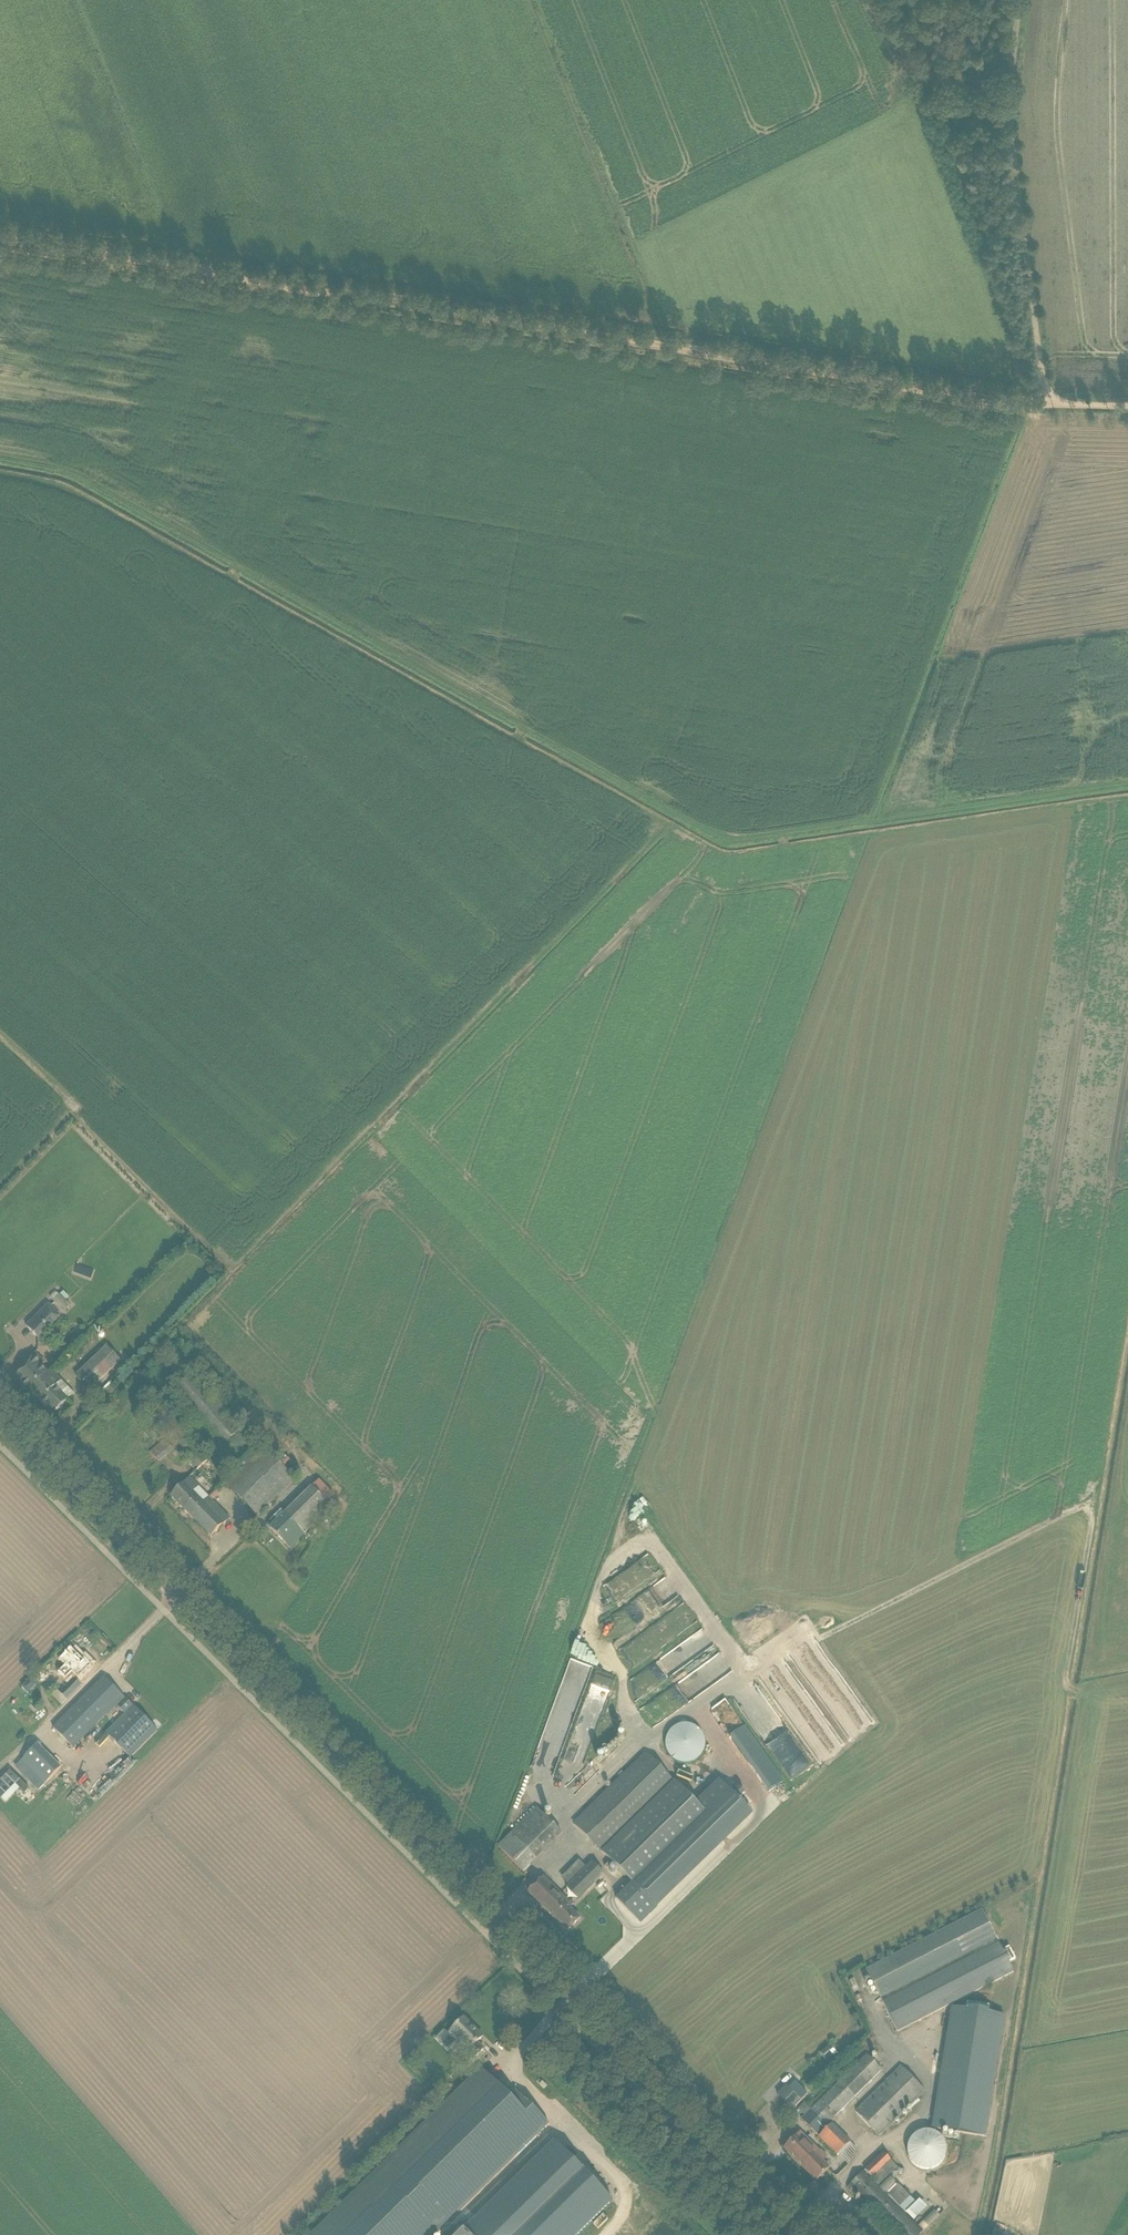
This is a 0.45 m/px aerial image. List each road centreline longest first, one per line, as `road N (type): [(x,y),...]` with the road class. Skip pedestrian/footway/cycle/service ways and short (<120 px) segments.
road 1 (tertiary): [(816,2234),(0,1417)]
road 2 (track): [(1046,403),(0,238)]
road 3 (track): [(743,1672),(1085,1504),(1092,1505),(1065,1686),(1084,1695)]
road 4 (unclassified): [(1127,405),(1046,403),(1011,134),(1018,0)]

